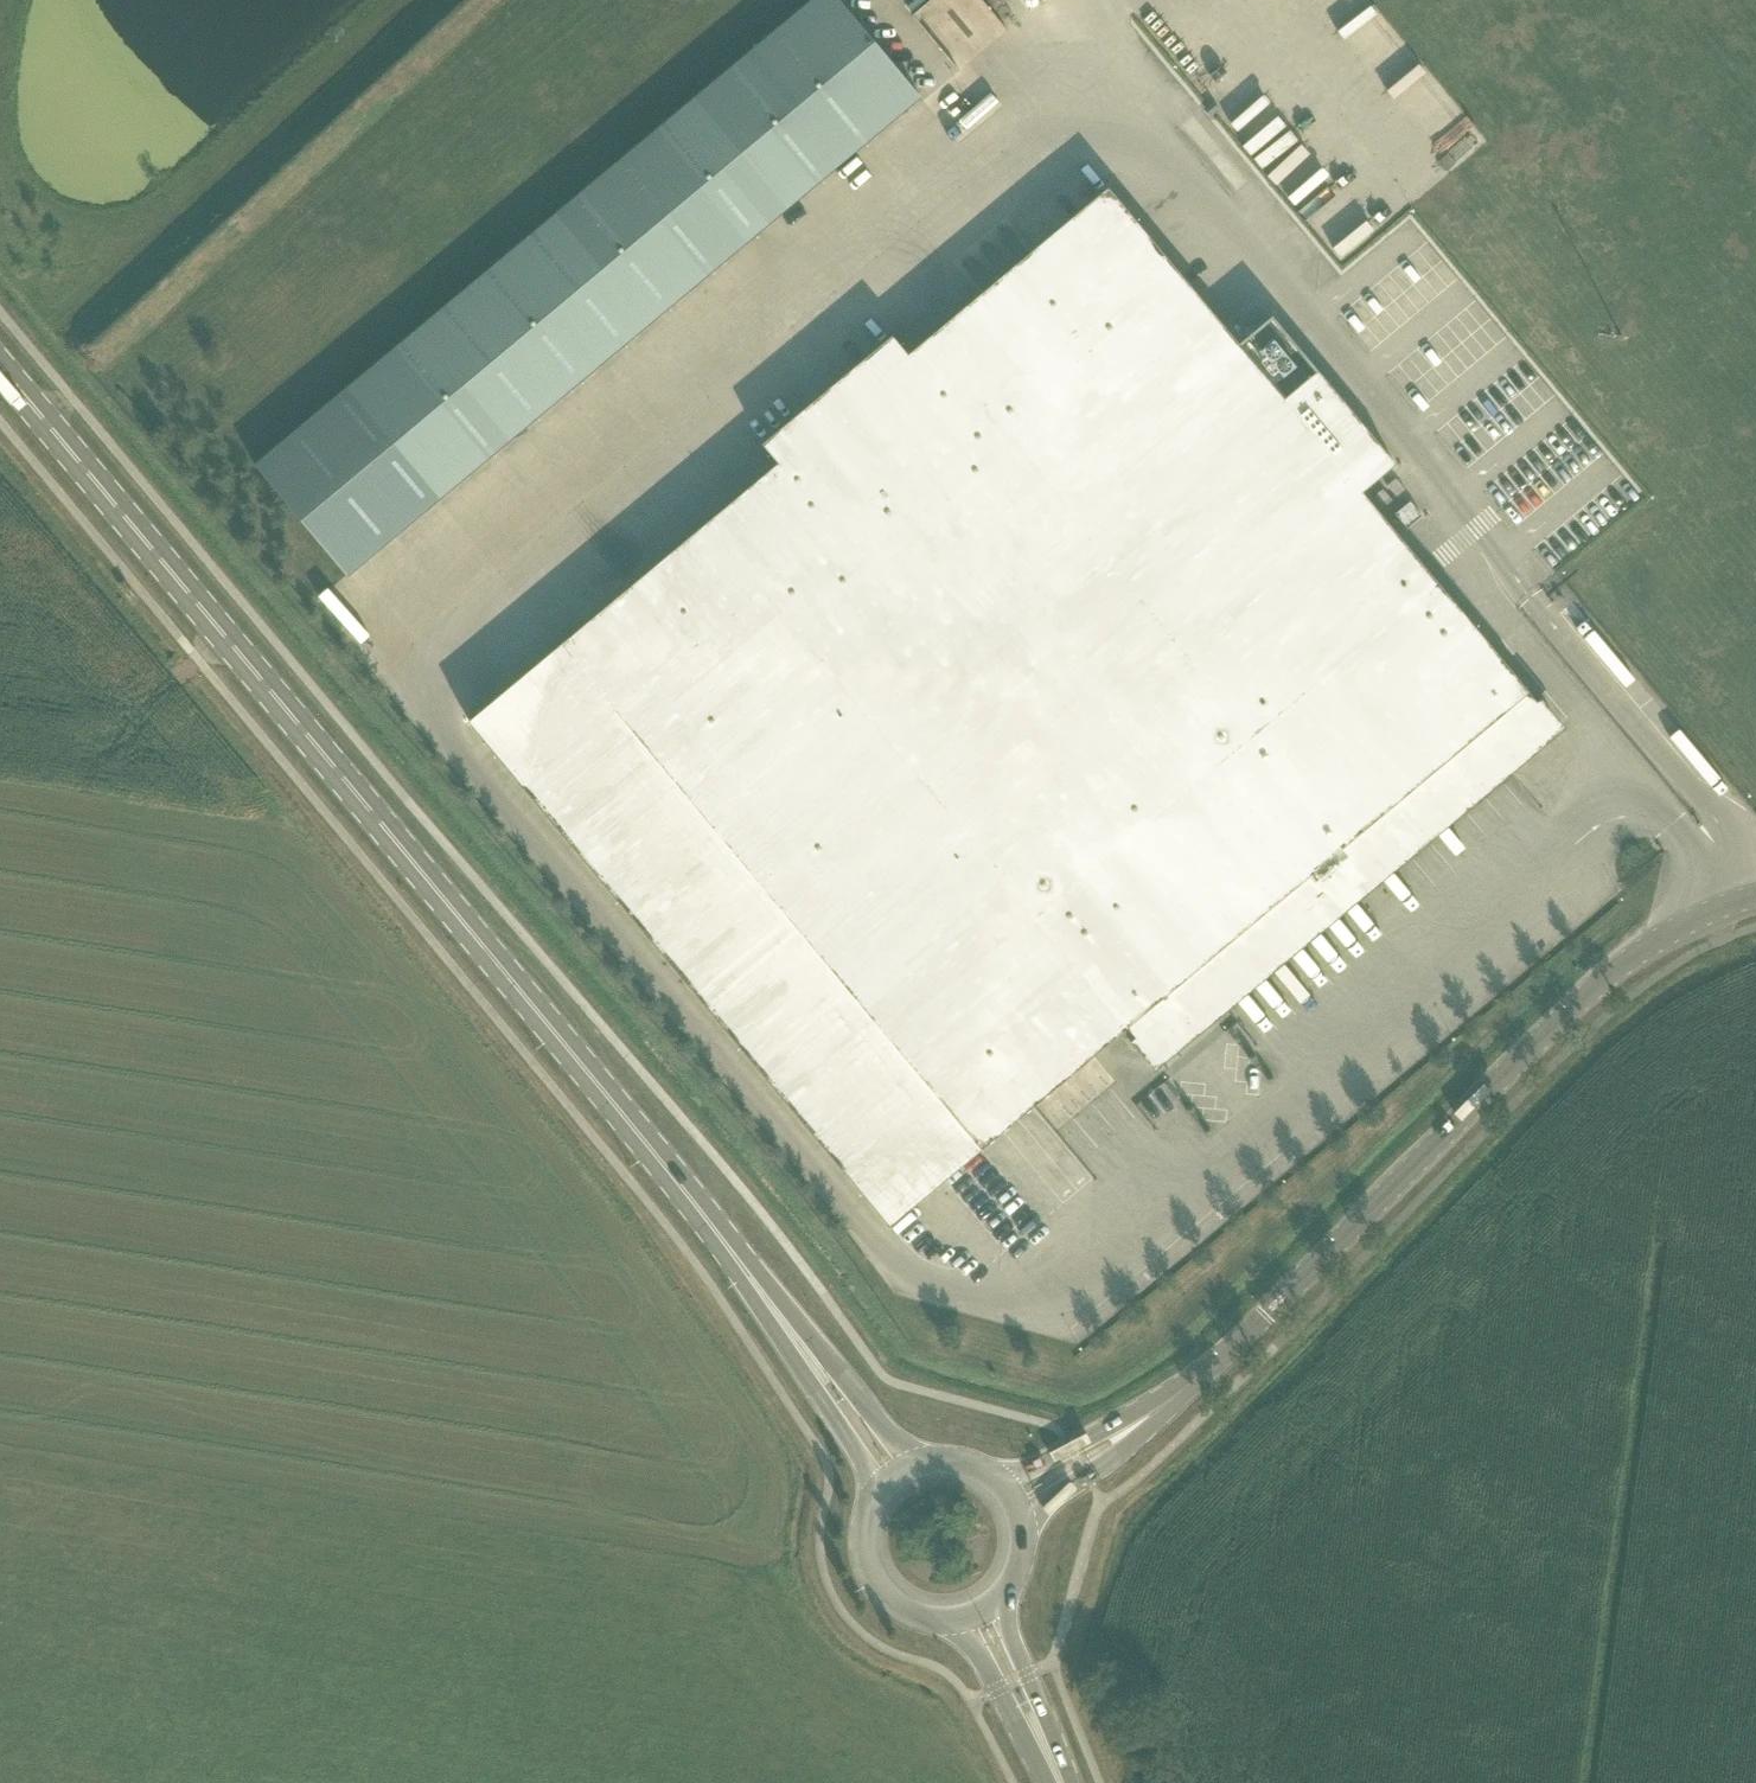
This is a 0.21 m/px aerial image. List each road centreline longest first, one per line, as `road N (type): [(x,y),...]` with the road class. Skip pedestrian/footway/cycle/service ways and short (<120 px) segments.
road 1 (primary): [(817,1372),(696,1208),(0,359)]
road 2 (tertiary): [(1755,901),(1658,944),(1587,997),(1278,1309),(1178,1397),(1129,1428)]
road 3 (primary): [(873,1498),(859,1557),(870,1587),(890,1610),(949,1628)]
road 4 (tertiary): [(1024,1535),(1045,1502),(1113,1452),(1129,1428)]
road 5 (tertiary): [(1129,1428),(990,1478)]
road 6 (primary): [(927,1464),(848,1387),(817,1372)]
road 7 (primary): [(949,1628),(1038,1736)]
road 8 (primary): [(1038,1736),(1001,1603)]
road 9 (primary): [(817,1372),(873,1498)]

